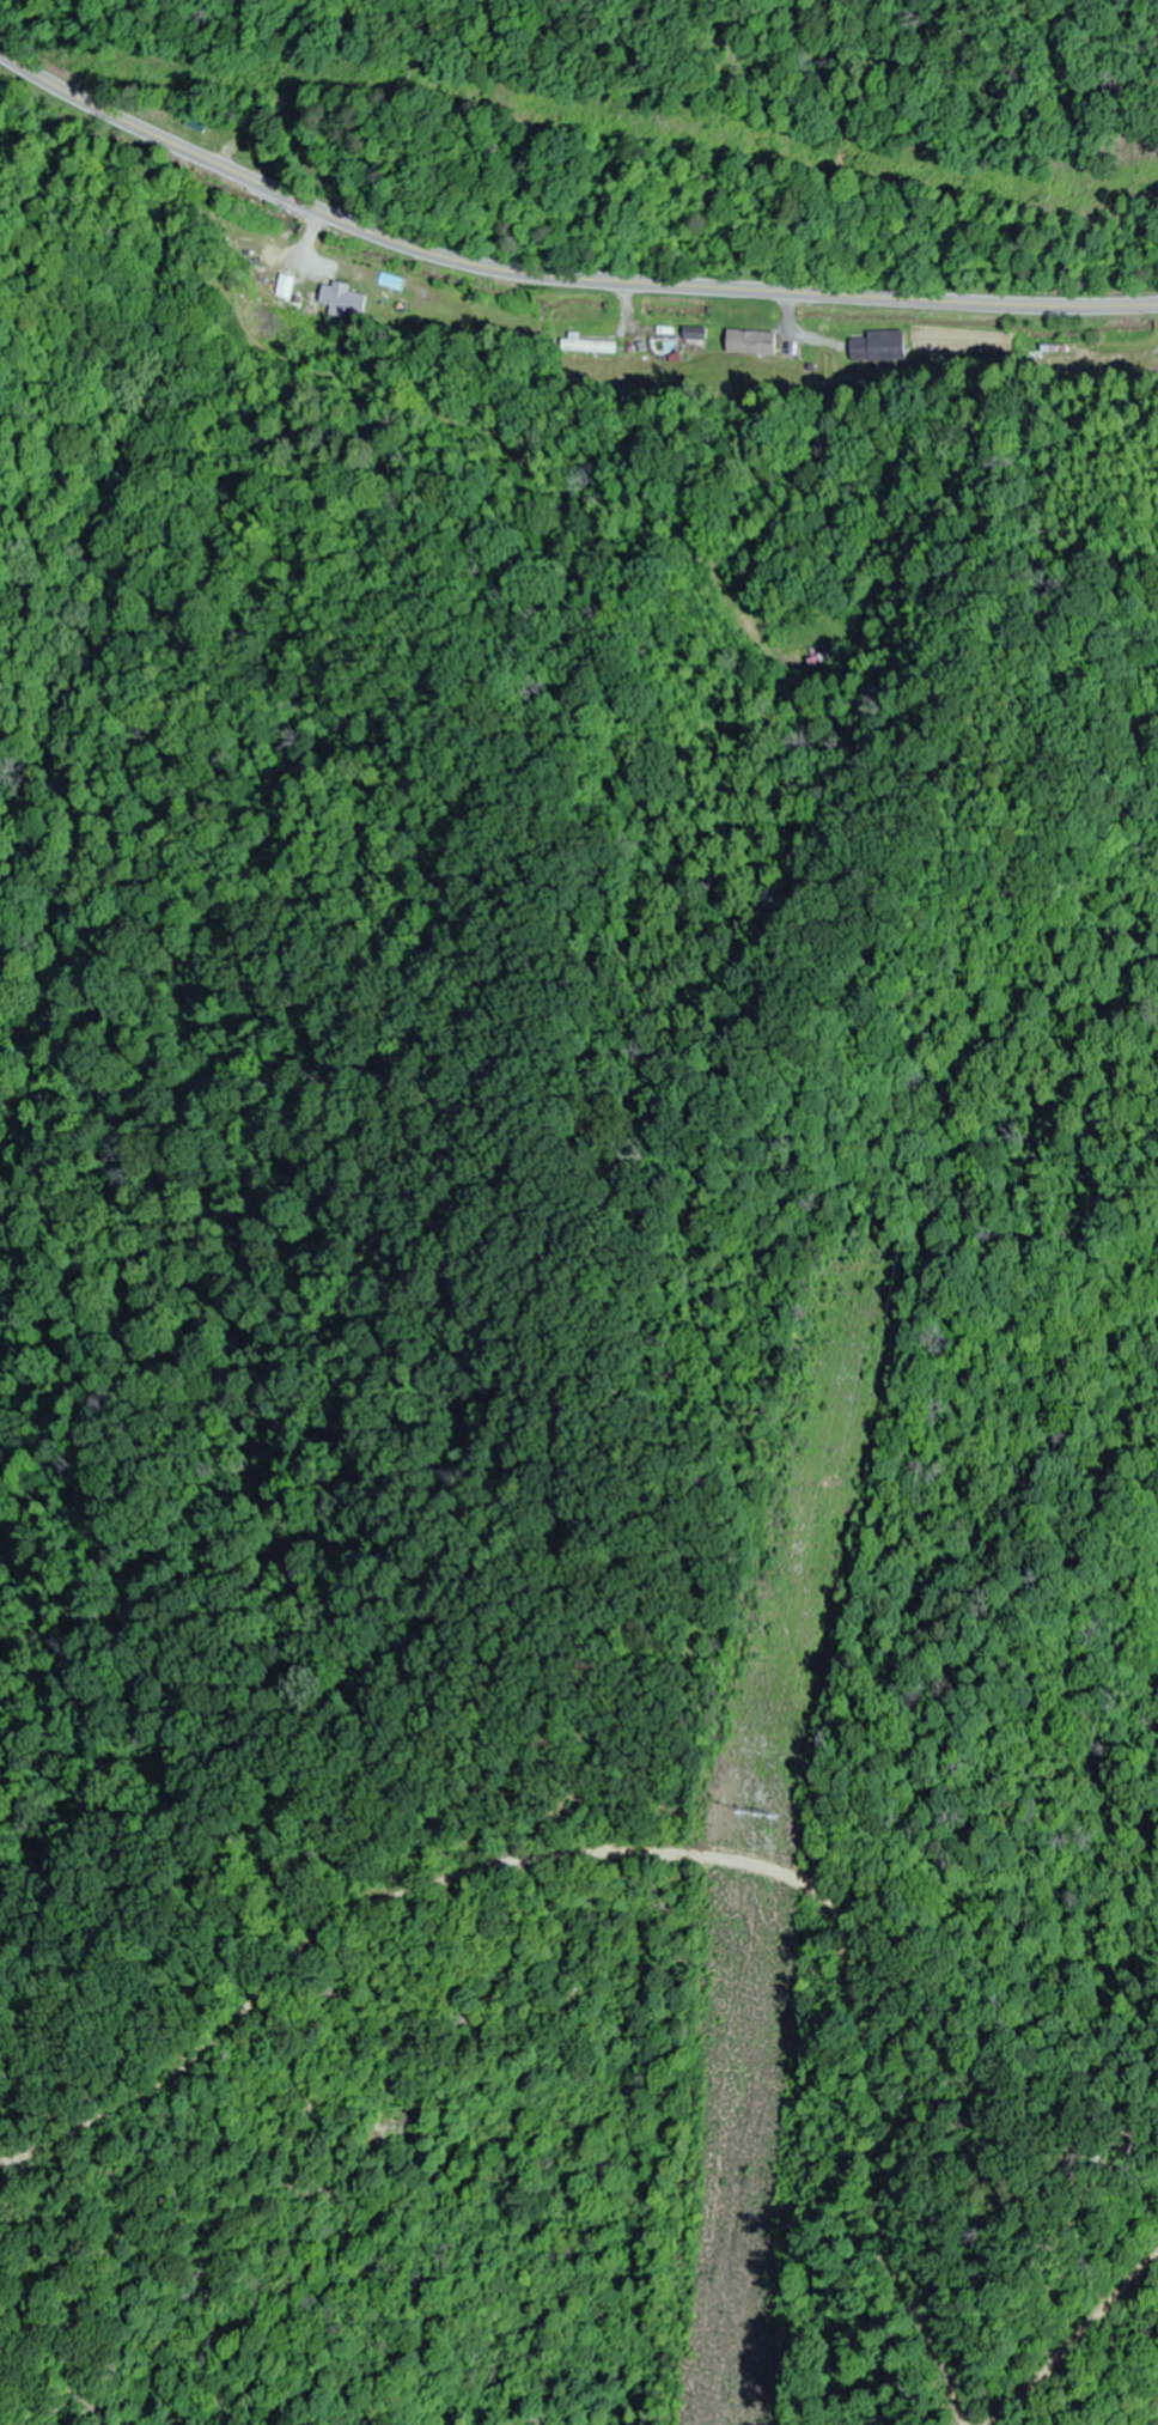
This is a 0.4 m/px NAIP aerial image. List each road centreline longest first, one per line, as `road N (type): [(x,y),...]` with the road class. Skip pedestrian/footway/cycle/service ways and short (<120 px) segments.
road 1 (primary): [(1157,304),(918,302),(487,267),(374,233),(270,189),(117,118),(0,53)]

